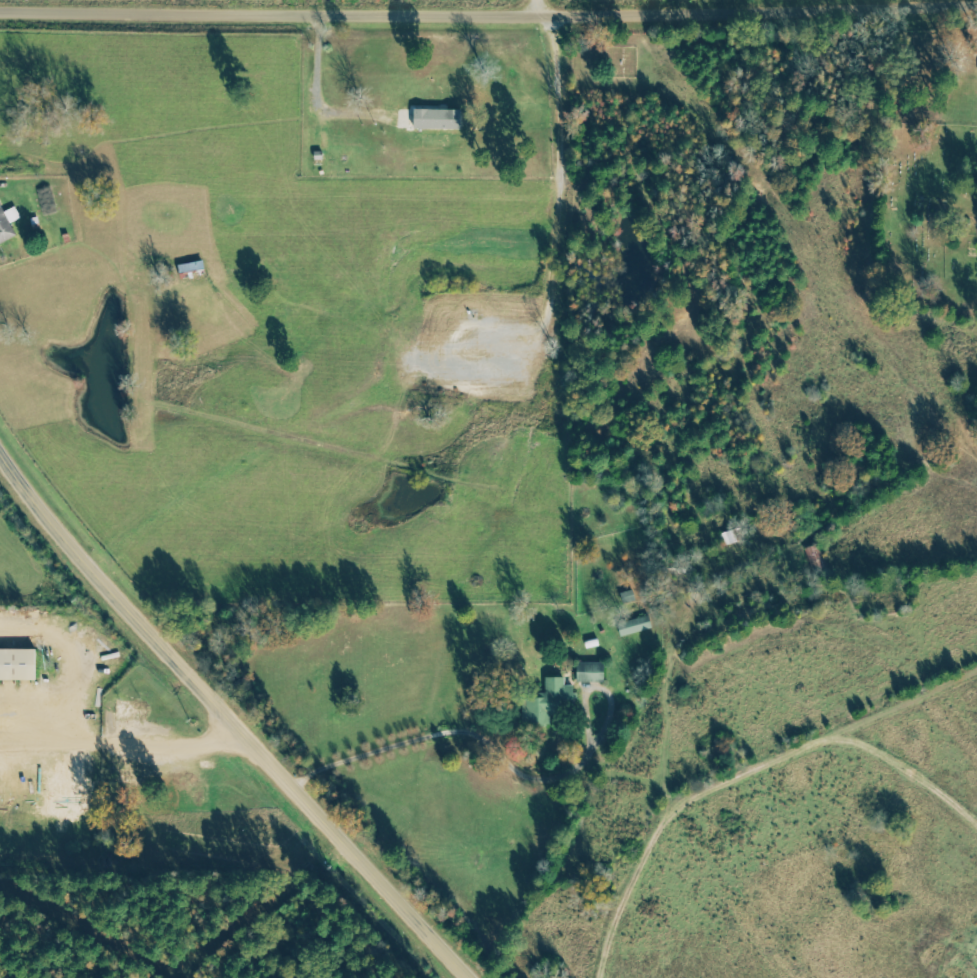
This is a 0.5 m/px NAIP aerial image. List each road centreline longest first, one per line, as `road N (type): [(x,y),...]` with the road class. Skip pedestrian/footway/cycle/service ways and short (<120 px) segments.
road 1 (residential): [(0,7),(976,5)]
road 2 (tertiary): [(0,453),(98,577),(468,977)]

